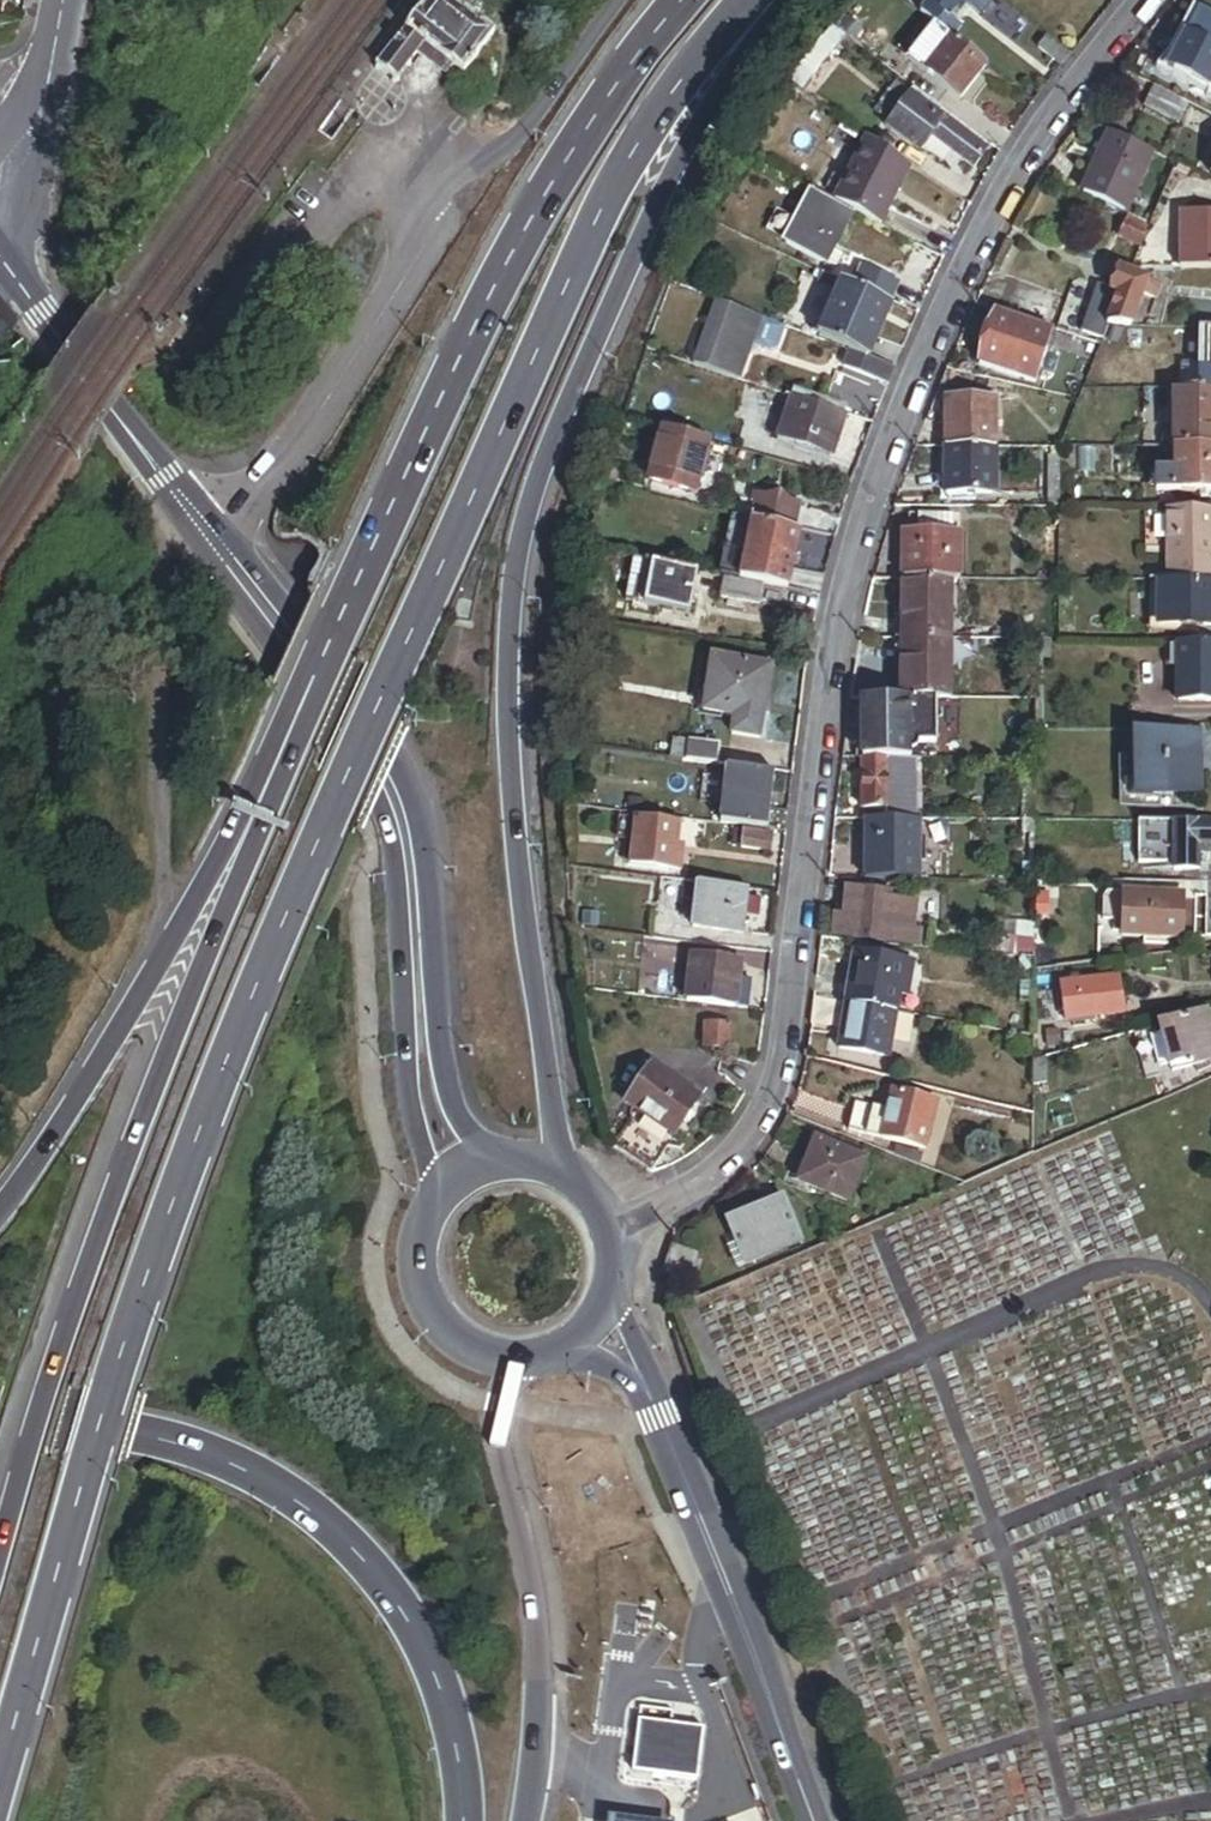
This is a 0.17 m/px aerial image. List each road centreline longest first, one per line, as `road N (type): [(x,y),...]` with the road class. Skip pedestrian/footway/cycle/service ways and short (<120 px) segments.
road 1 (trunk): [(0,1781),(110,1394),(177,1193),(323,826),(634,152),(742,0)]
road 2 (residential): [(616,1236),(711,1183),(747,1147),(777,1089),(833,667),(864,531),(911,395),(1030,157),(1153,0)]
road 3 (primary): [(566,1165),(514,754),(524,561),(555,437),(654,221),(785,0)]
road 4 (trunk): [(679,0),(575,149),(391,511),(270,774)]
road 5 (trunk): [(270,774),(109,1198),(0,1552)]
road 6 (secondary): [(621,0),(500,155),(456,163),(432,191),(436,230),(285,460),(205,528)]
road 7 (trunk): [(466,1820),(455,1736),(425,1647),(344,1536),(271,1480),(197,1447),(117,1426),(0,1421)]
road 8 (trunk): [(270,774),(69,1113),(0,1206)]
road 9 (tertiary): [(813,1820),(736,1605),(637,1365)]
road 10 (trunk): [(527,1820),(538,1751),(539,1650),(504,1449),(505,1404),(523,1356)]
road 11 (secondary): [(415,928),(395,802),(205,528)]
road 12 (secondary): [(205,528),(0,256)]
road 13 (secondary): [(415,928),(408,1074),(431,1193)]
road 14 (secondary): [(482,1156),(437,1049),(415,928)]
road 15 (secondary): [(431,1193),(416,1223),(417,1289),(459,1340),(523,1356)]
road 16 (tertiary): [(61,0),(34,115),(0,180)]

